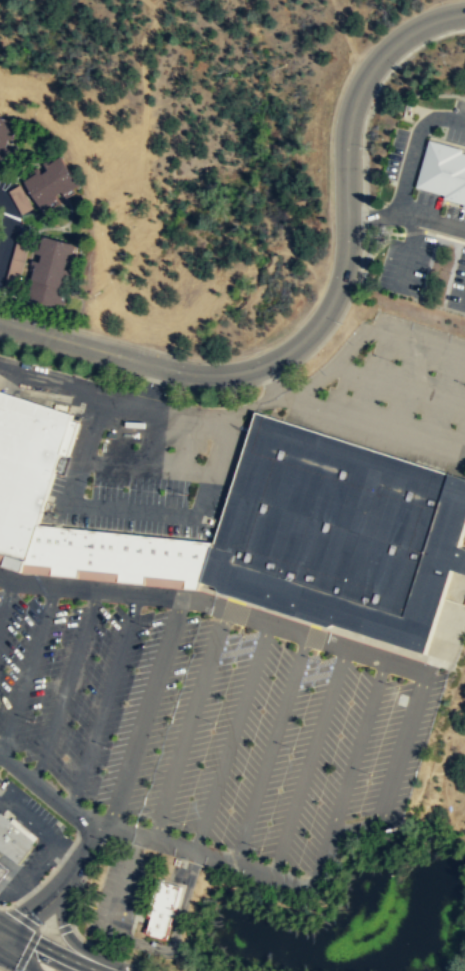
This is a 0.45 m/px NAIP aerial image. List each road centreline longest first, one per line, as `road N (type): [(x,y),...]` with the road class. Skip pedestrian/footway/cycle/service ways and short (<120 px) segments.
road 1 (tertiary): [(0,322),(207,376),(251,371),(285,355),(323,318),(339,288),(348,121),(358,87),(396,42),(464,13)]
road 2 (secondary): [(132,970),(80,947),(63,928),(62,903),(77,861)]

